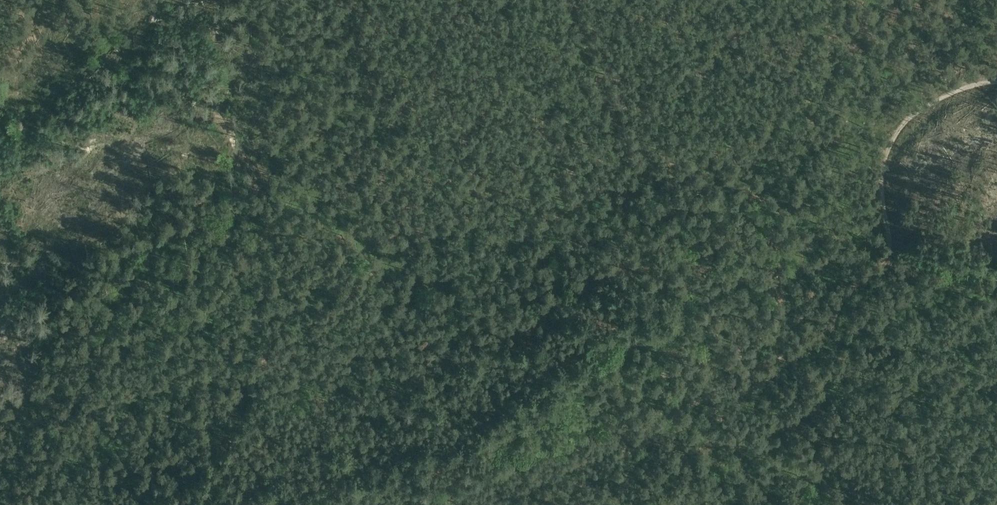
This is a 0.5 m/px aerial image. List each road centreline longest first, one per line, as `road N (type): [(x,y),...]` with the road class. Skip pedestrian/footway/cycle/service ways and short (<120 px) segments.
road 1 (track): [(500,504),(819,335),(887,255),(880,167),(902,126),(952,93),(996,83)]

